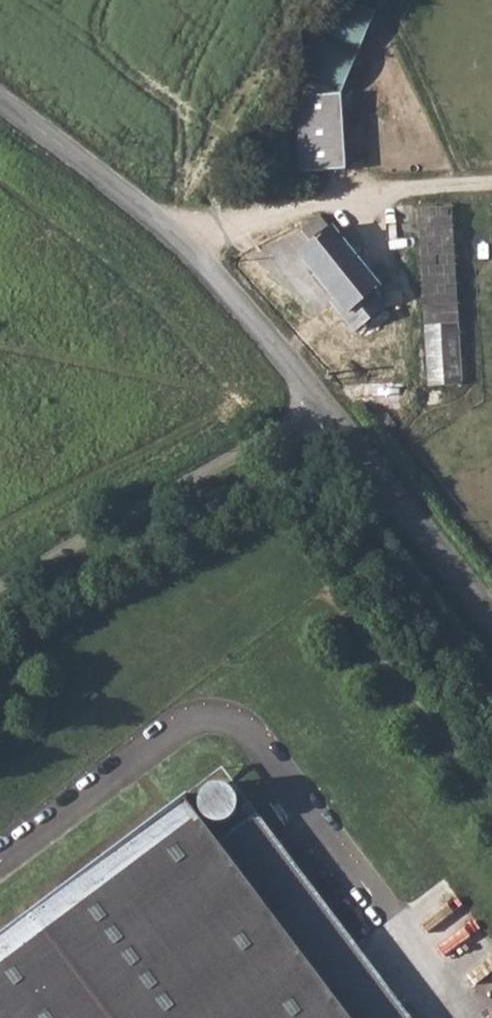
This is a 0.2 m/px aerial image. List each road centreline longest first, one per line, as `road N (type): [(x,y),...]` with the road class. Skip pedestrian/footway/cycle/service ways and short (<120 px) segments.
road 1 (residential): [(322,412),(184,234),(0,98)]
road 2 (residential): [(322,412),(0,590)]
road 3 (track): [(184,234),(323,201),(491,189)]
road 4 (residential): [(491,623),(322,412)]

